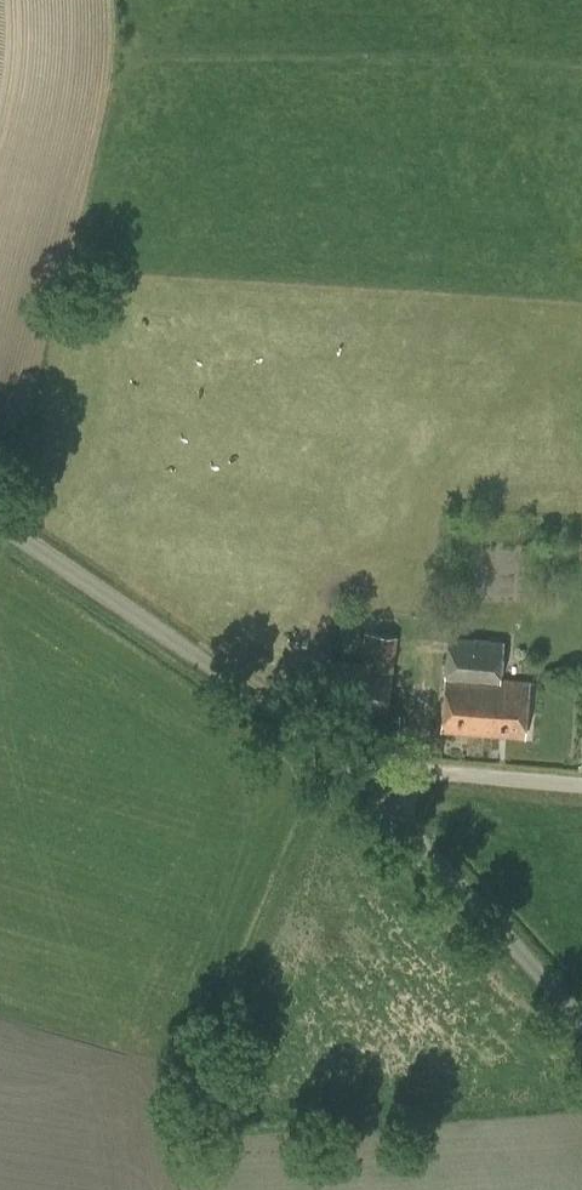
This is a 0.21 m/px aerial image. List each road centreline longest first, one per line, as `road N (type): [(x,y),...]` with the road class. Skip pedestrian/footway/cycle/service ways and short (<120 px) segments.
road 1 (unclassified): [(357,772),(0,525)]
road 2 (unclassified): [(581,1020),(357,772)]
road 3 (unclassified): [(357,772),(581,786)]

